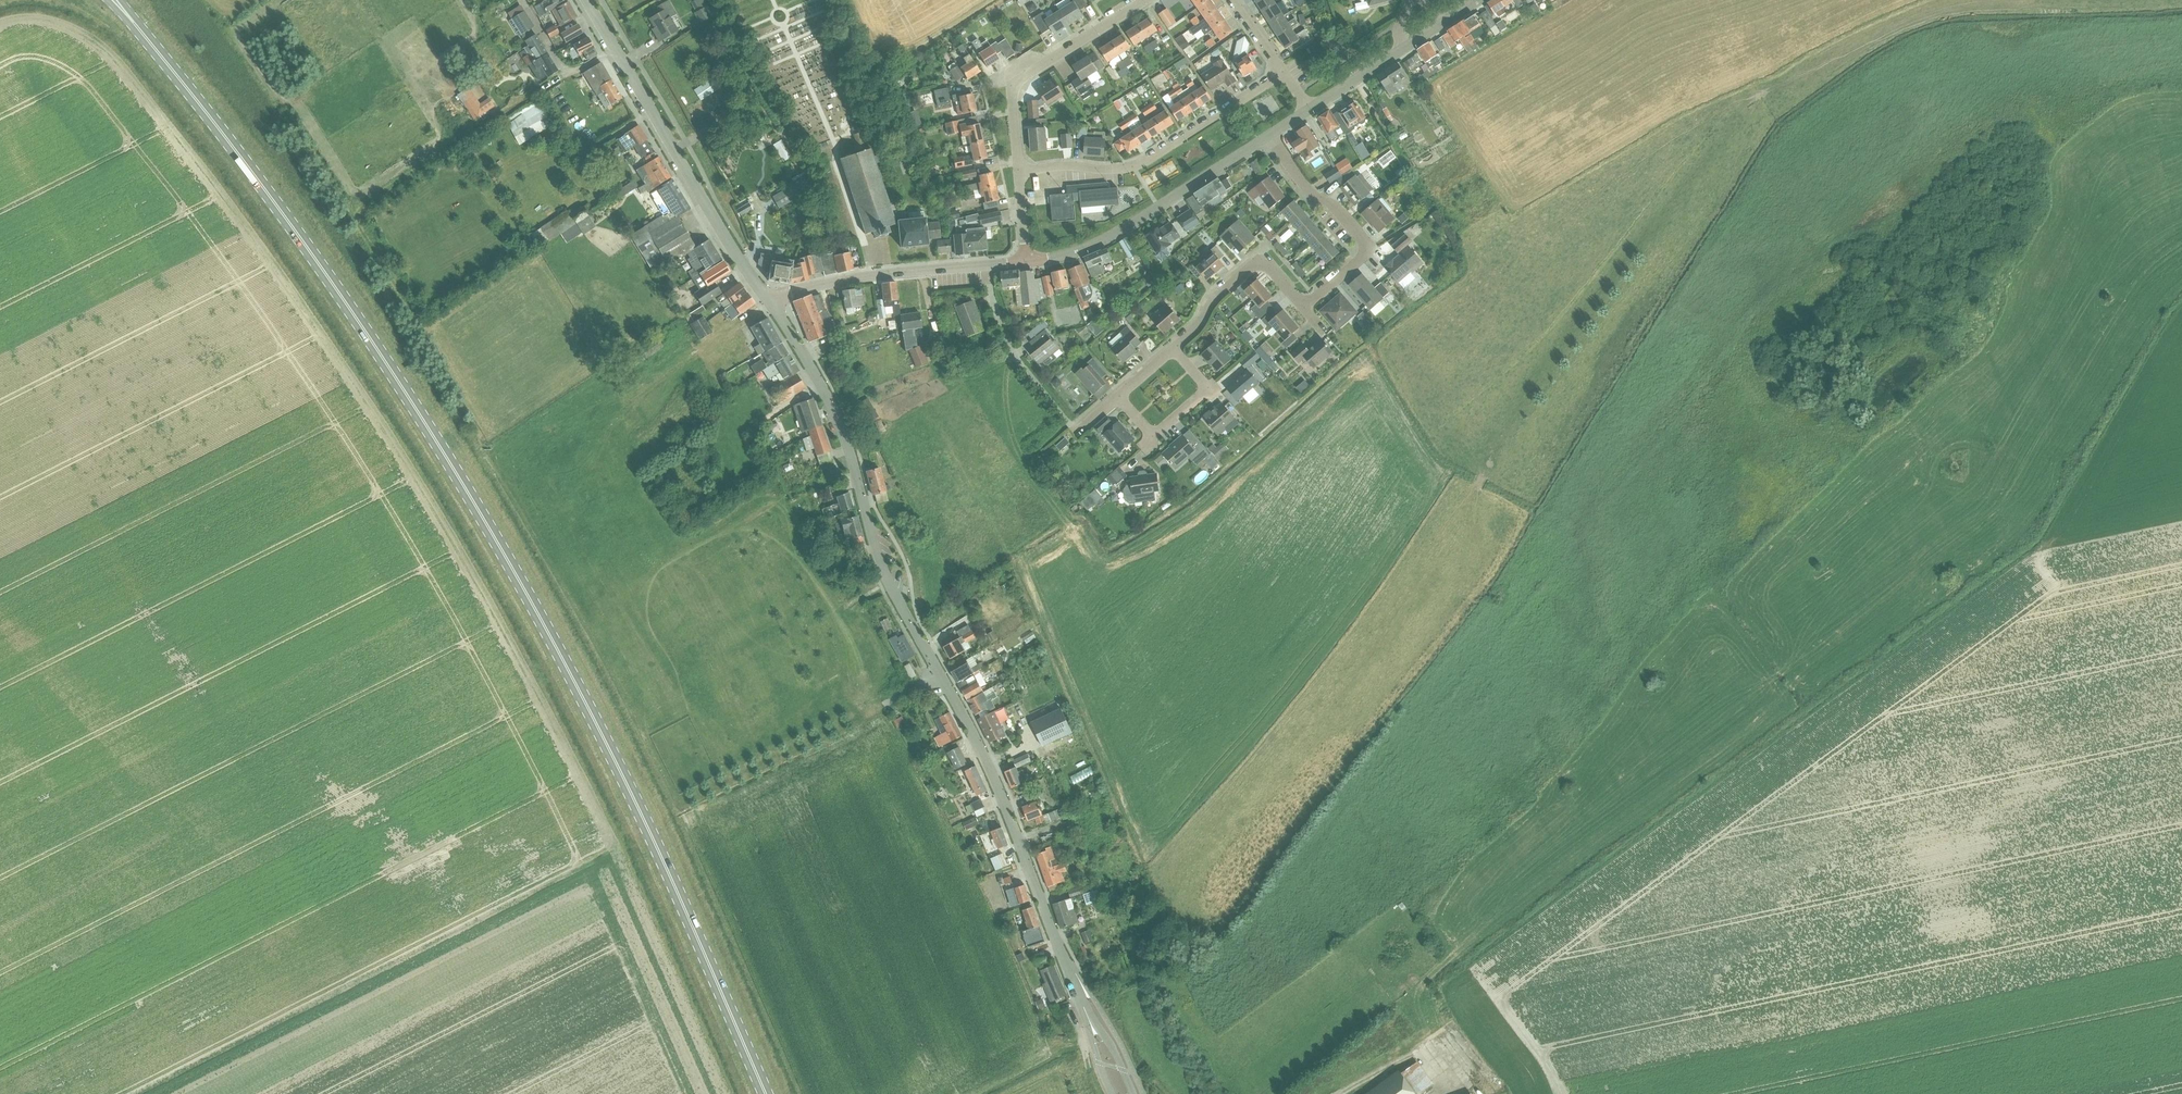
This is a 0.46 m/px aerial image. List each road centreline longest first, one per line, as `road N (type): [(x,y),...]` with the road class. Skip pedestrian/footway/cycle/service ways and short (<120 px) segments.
road 1 (primary): [(765,1093),(602,733),(440,444),(320,263),(116,0)]
road 2 (tertiary): [(771,304),(841,424),(883,572),(1000,790),(1090,1022)]
road 3 (tertiary): [(771,304),(586,0)]
road 4 (residential): [(1018,171),(1134,166),(1284,73)]
road 5 (residential): [(1026,262),(1116,234),(1269,135)]
road 6 (residential): [(771,304),(861,277),(1026,262)]
road 7 (residential): [(1302,304),(1367,250),(1368,241),(1338,206),(1298,182),(1269,135)]
road 8 (residential): [(1139,0),(1012,80),(1018,171)]
road 9 (residential): [(1173,350),(1218,294),(1264,258),(1302,304)]
road 10 (residential): [(1173,350),(1207,389),(1154,438),(1119,396)]

